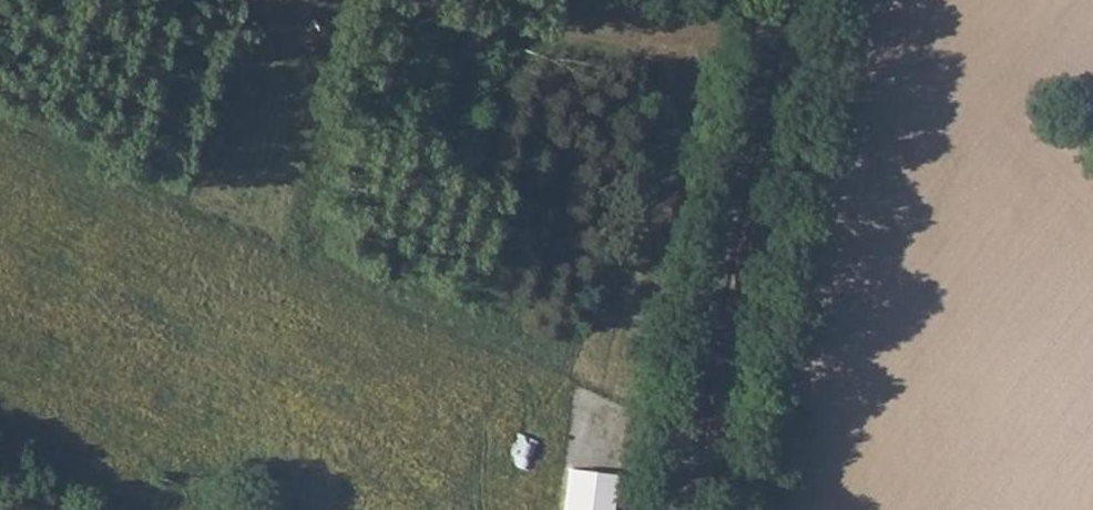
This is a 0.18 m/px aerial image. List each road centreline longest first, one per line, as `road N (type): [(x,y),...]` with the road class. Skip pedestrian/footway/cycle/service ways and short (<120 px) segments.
road 1 (unclassified): [(681,509),(698,305),(772,0)]

